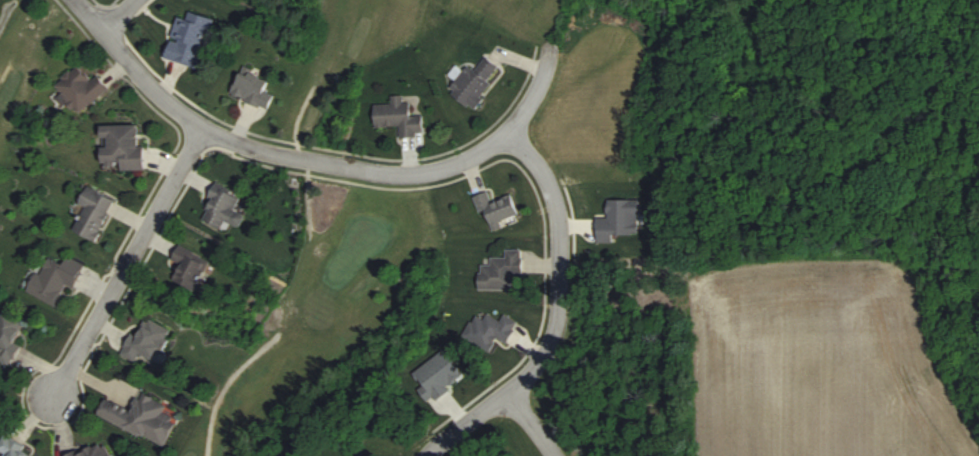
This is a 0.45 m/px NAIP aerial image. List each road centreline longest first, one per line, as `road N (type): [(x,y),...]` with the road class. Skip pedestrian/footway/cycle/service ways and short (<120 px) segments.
road 1 (residential): [(78,0),(197,128),(303,162),(407,173),(462,164),(511,129),(536,83),(555,0)]
road 2 (residential): [(429,455),(443,434),(509,394),(562,327),(549,179),(511,129)]
road 3 (residential): [(197,128),(142,242),(50,396)]

